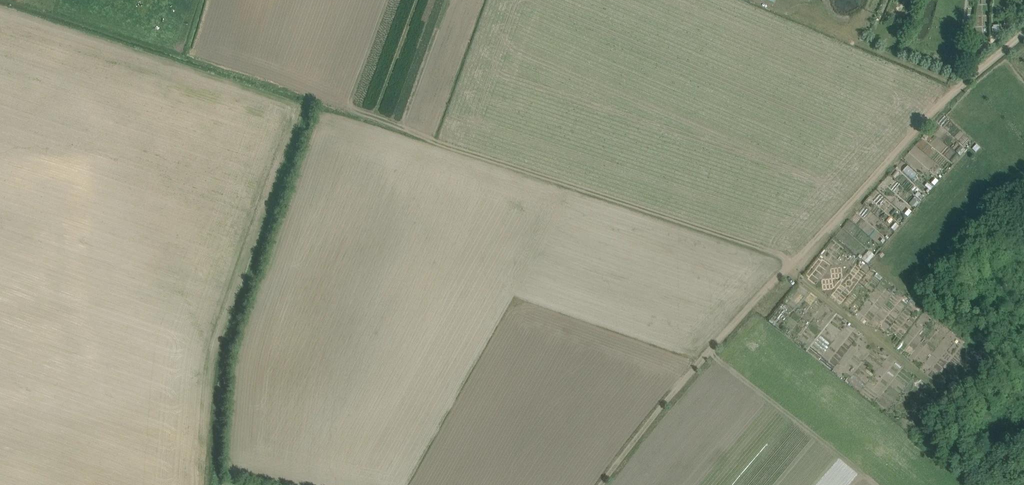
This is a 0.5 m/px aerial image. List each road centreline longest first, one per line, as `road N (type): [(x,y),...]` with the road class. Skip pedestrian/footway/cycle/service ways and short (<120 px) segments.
road 1 (track): [(1023,35),(958,88),(711,351),(609,484)]

